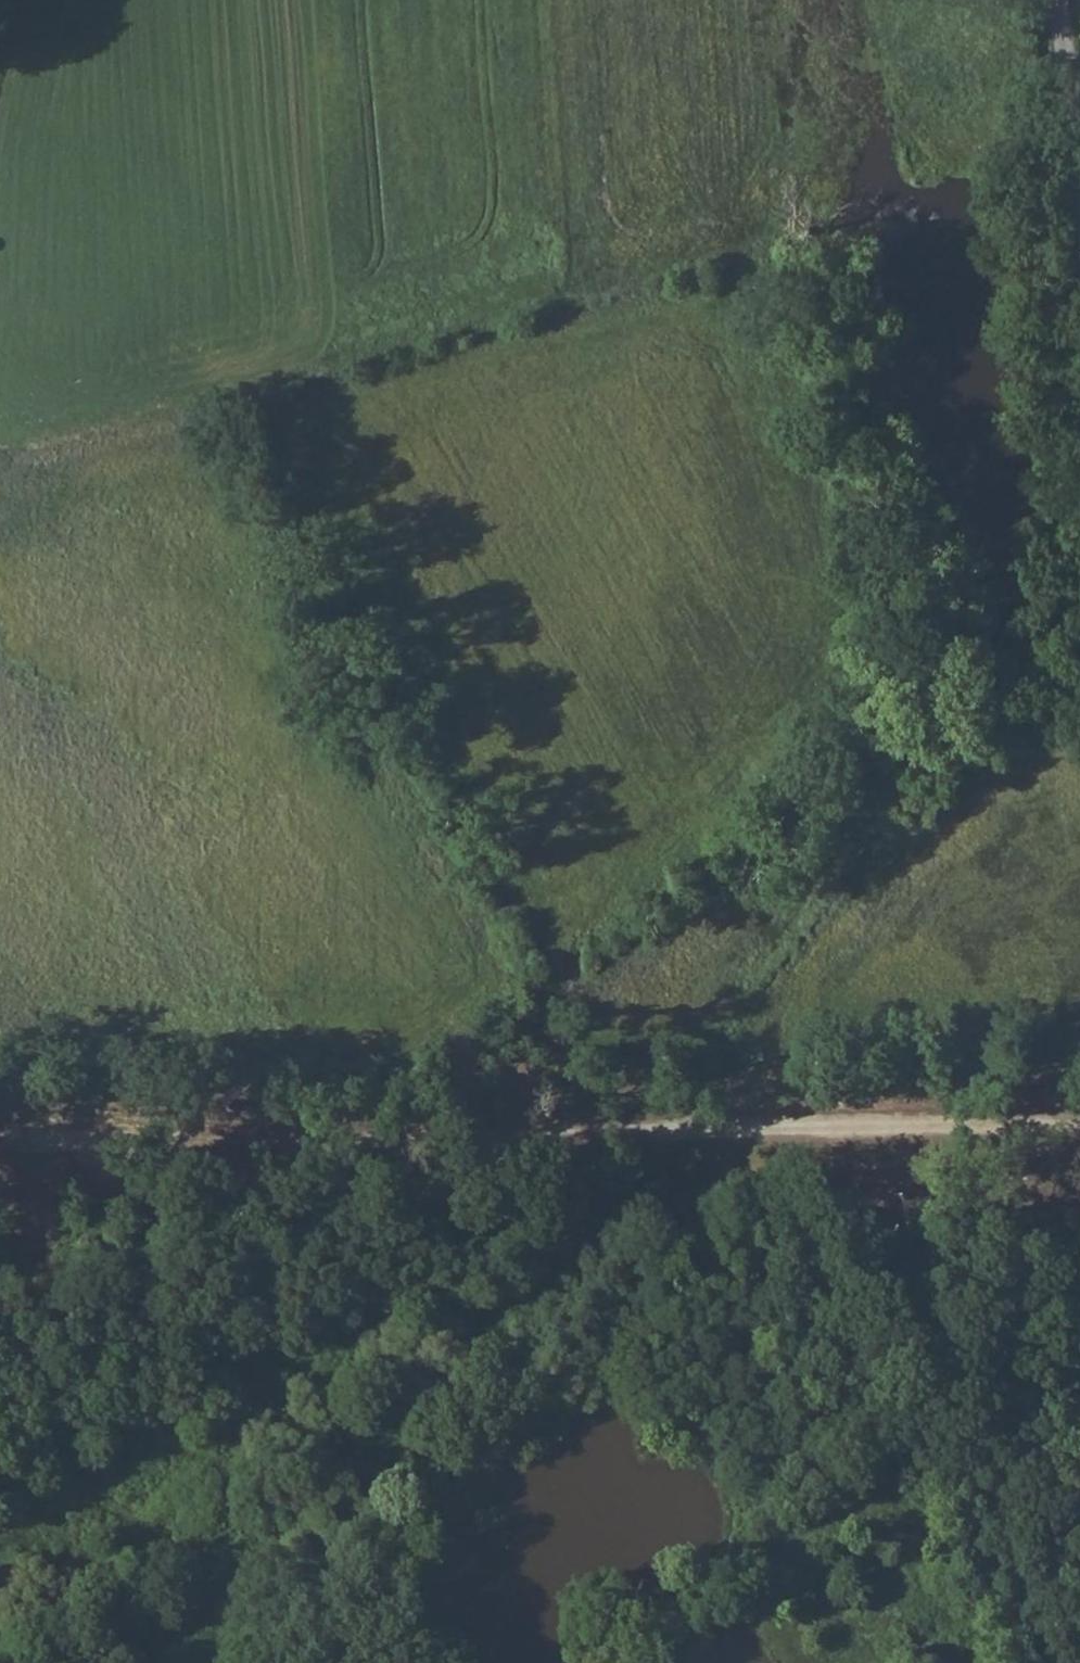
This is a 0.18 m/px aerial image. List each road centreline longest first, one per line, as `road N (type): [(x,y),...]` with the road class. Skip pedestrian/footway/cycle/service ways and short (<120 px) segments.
road 1 (track): [(1079,1121),(0,1141)]
road 2 (unclassified): [(1079,203),(1054,0)]

